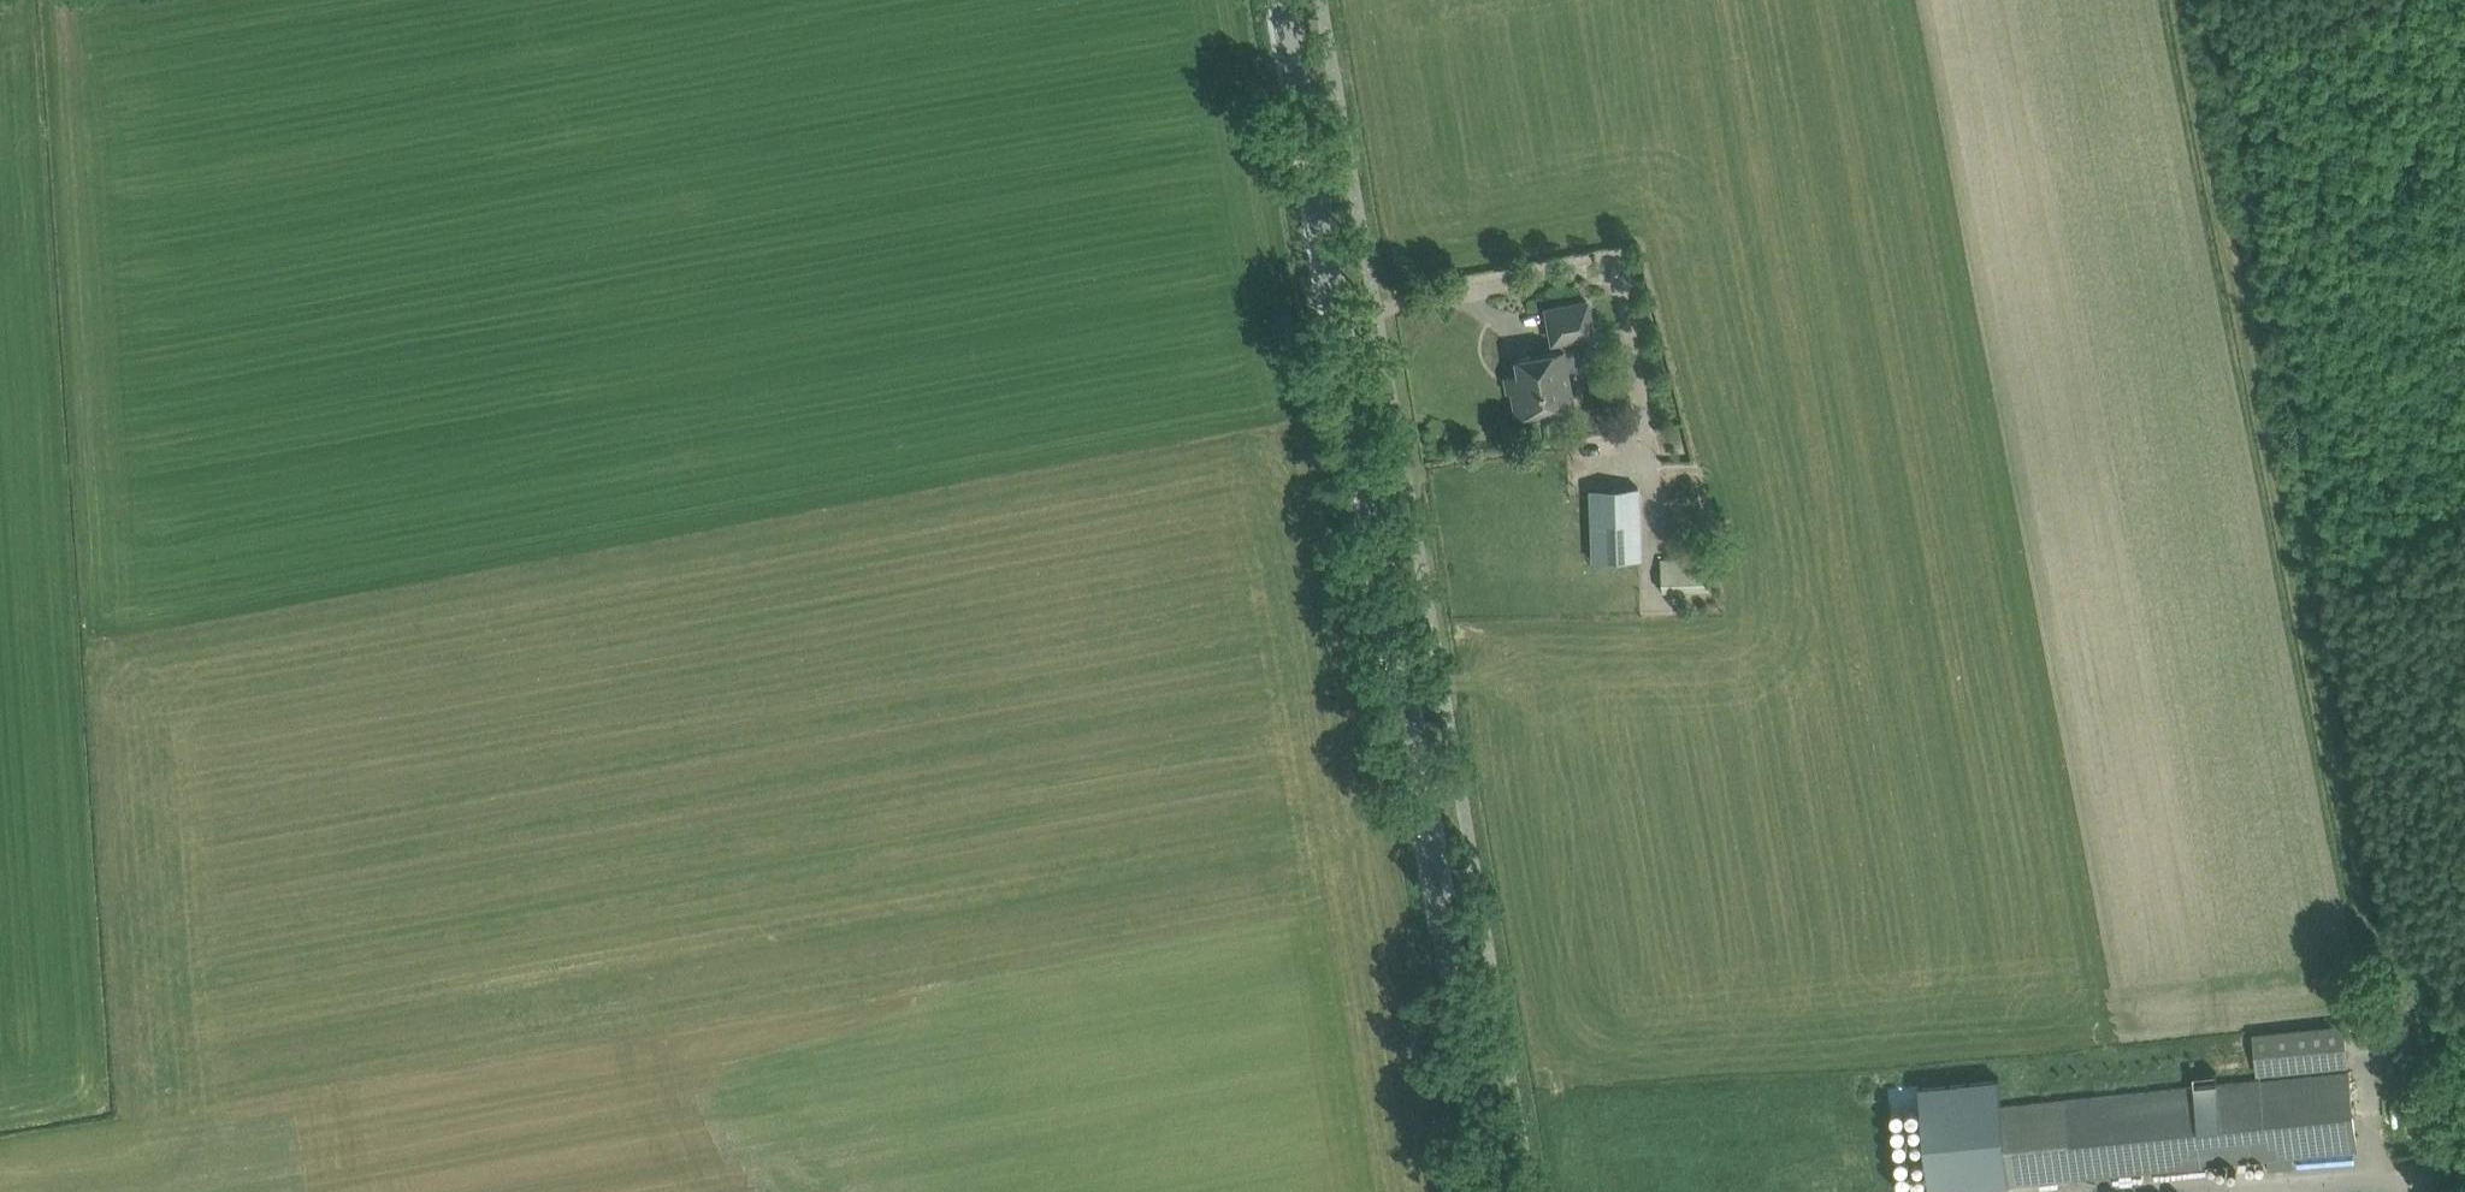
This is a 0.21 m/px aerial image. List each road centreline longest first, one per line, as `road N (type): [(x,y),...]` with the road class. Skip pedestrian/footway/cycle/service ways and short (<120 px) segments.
road 1 (tertiary): [(1493,1191),(1284,0)]

